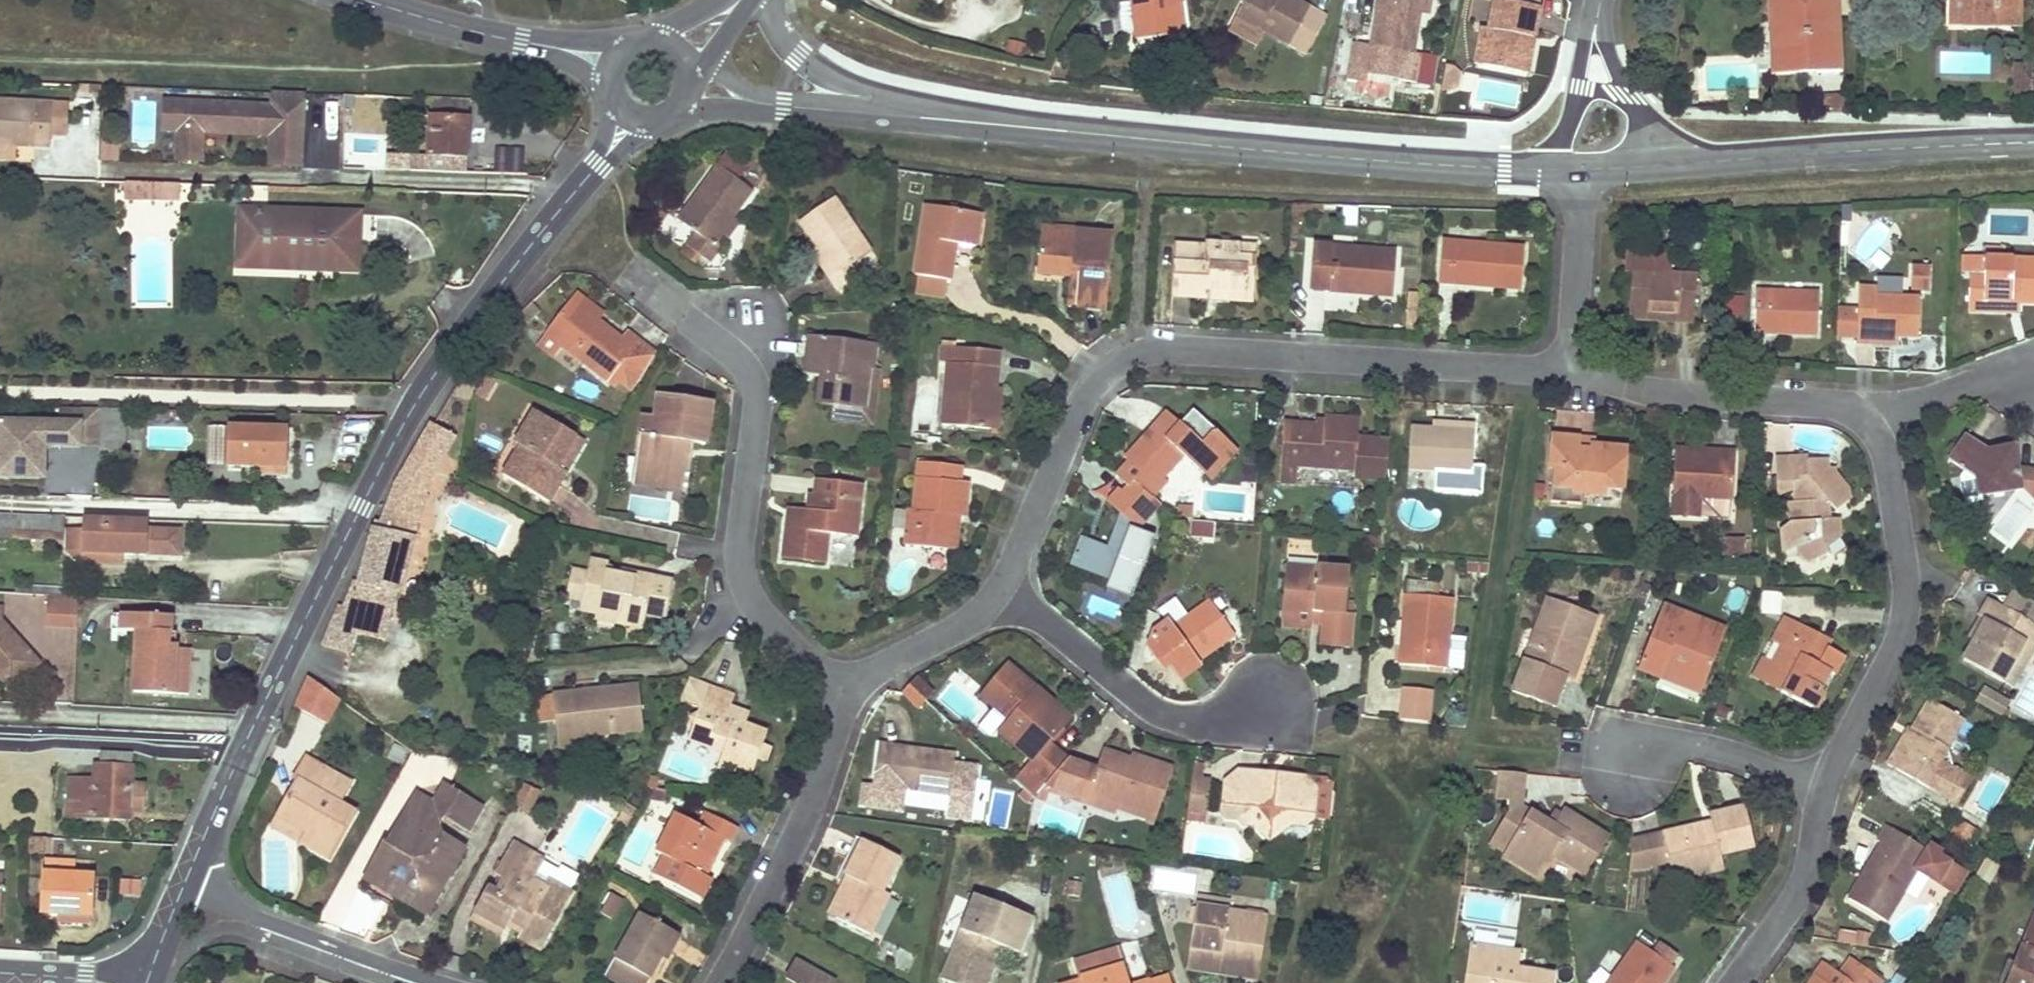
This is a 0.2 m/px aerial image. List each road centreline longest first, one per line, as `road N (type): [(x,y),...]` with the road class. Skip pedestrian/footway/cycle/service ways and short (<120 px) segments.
road 1 (secondary): [(187,883),(238,755),(394,438),(481,302),(632,114)]
road 2 (residential): [(1571,372),(1175,349),(1134,354),(1109,367),(1077,410),(1003,593)]
road 3 (residential): [(840,686),(763,618),(741,579),(758,416),(748,378),(707,334),(623,271)]
road 4 (tertiary): [(1475,167),(1004,126)]
road 5 (residential): [(1827,787),(1904,625),(1903,561),(1885,453),(1864,421)]
road 6 (tertiary): [(2033,139),(1697,162)]
road 7 (residential): [(840,686),(831,758),(718,982)]
road 8 (tertiary): [(1004,126),(782,105),(691,86)]
road 9 (residential): [(1003,593),(1161,712),(1195,721),(1266,706)]
road 10 (residential): [(1864,421),(1828,403),(1668,395),(1571,372)]
road 11 (tertiary): [(1004,126),(830,75),(782,41),(766,0)]
road 12 (residential): [(438,982),(295,933),(187,883)]
road 13 (tertiary): [(614,67),(366,0)]
road 14 (residential): [(1737,982),(1809,871),(1827,787)]
road 15 (residential): [(1827,787),(1709,747),(1652,752),(1628,771)]
road 16 (residential): [(1582,169),(1571,372)]
road 17 (residential): [(1003,593),(968,623),(840,686)]
road 18 (residential): [(1864,421),(1967,386),(2033,380)]

